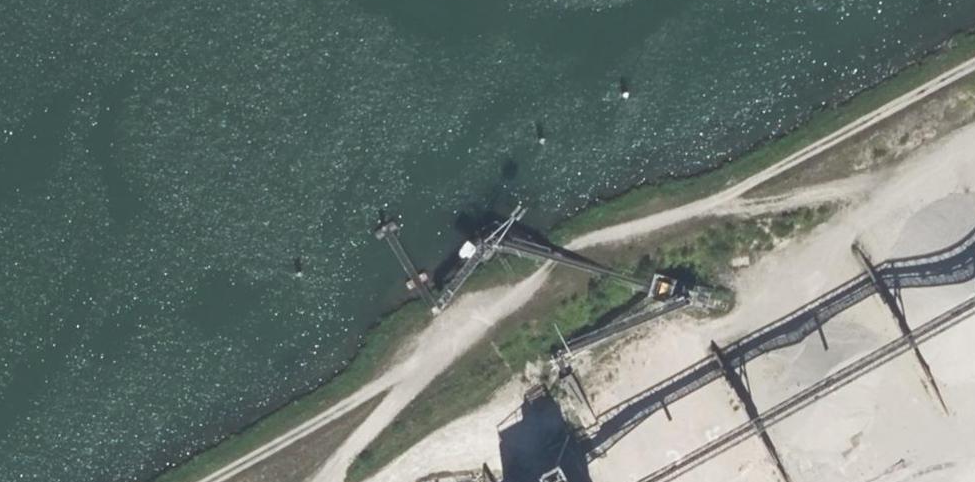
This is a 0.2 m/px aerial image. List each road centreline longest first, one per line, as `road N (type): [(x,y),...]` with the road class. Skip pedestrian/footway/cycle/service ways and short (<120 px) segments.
road 1 (track): [(974,58),(709,202),(577,242),(414,363)]
road 2 (track): [(201,481),(414,363)]
road 3 (track): [(414,363),(325,481)]

